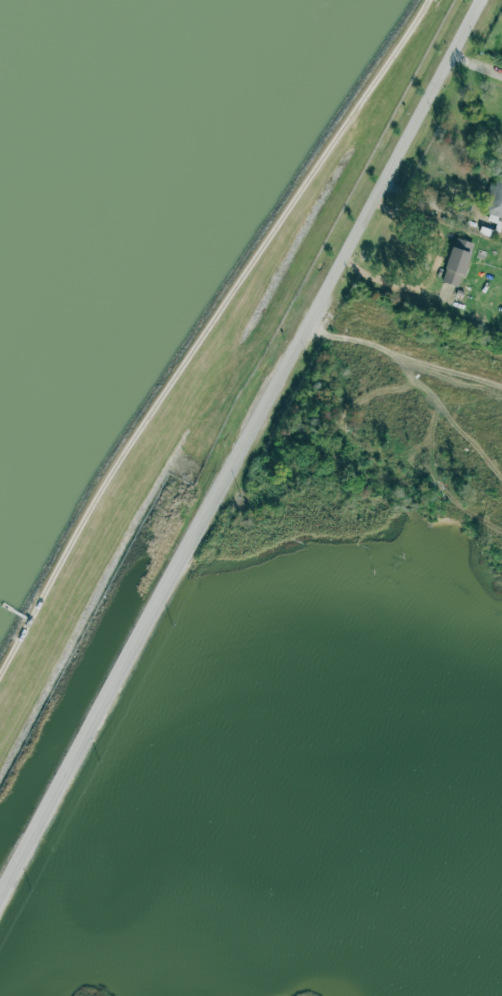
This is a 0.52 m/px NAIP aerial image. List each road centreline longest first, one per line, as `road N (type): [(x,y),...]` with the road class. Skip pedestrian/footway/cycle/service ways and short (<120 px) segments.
road 1 (secondary): [(0,903),(485,0)]

